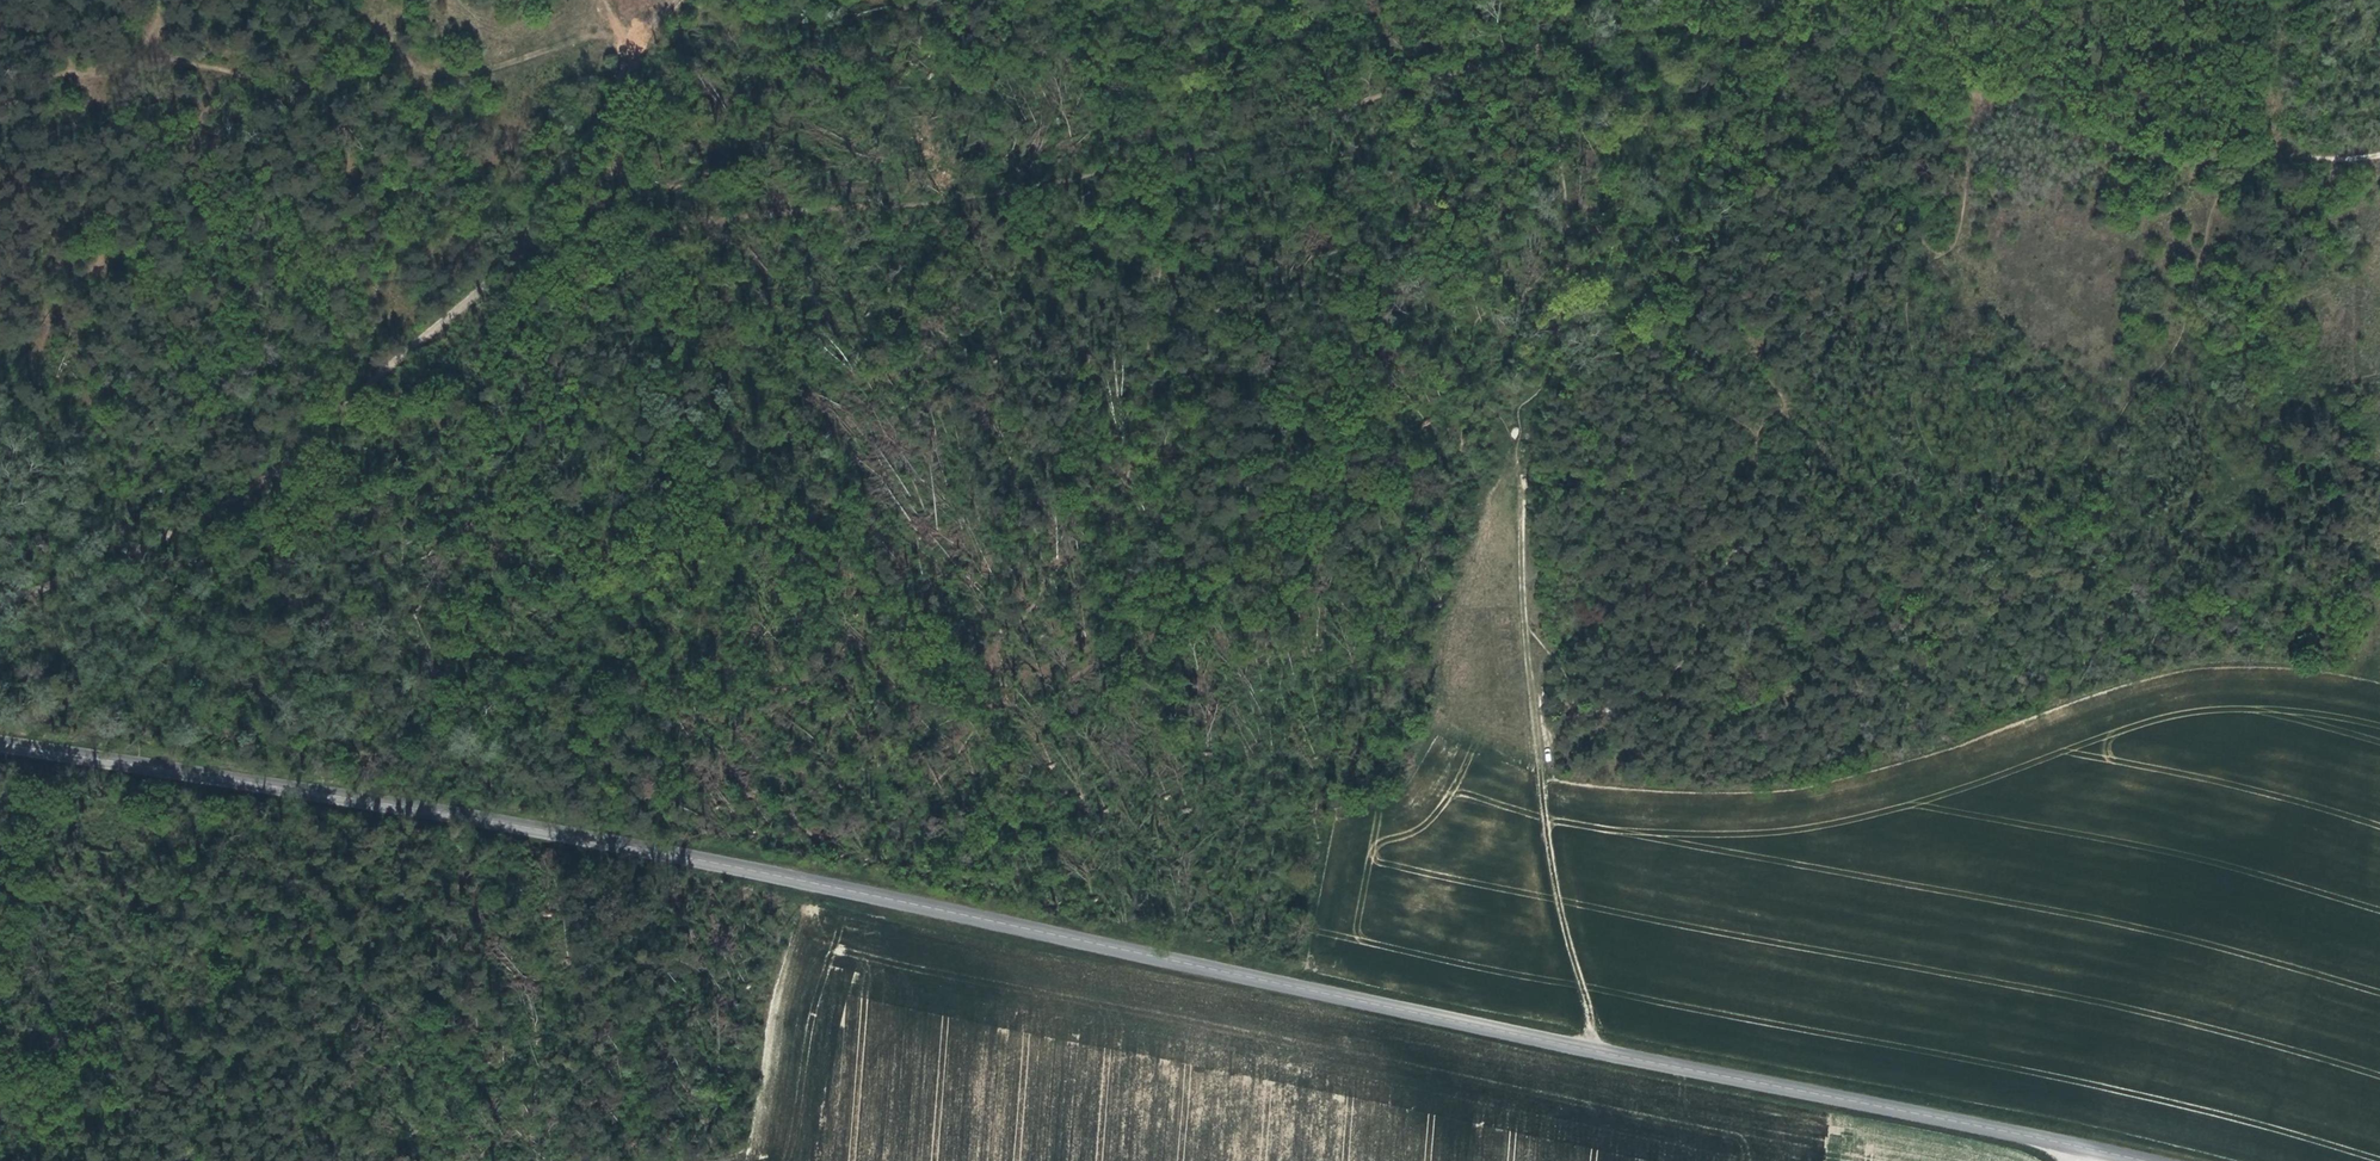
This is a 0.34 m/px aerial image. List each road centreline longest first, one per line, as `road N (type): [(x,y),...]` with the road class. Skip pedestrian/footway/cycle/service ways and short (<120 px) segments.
road 1 (tertiary): [(2145,1160),(633,848),(0,743)]
road 2 (track): [(1450,67),(1493,52),(1627,30),(1693,34),(2194,169),(2379,155)]
road 3 (track): [(0,605),(168,535),(278,473),(525,248),(534,203),(632,58)]
road 4 (track): [(1599,1051),(1543,808),(1519,546),(1521,473)]

